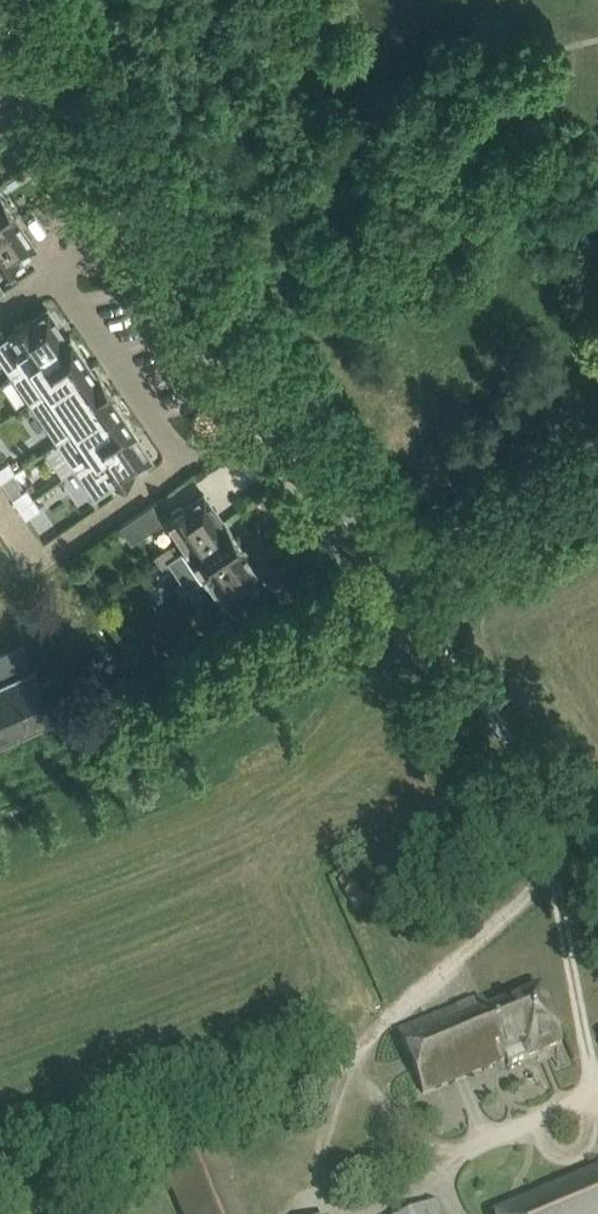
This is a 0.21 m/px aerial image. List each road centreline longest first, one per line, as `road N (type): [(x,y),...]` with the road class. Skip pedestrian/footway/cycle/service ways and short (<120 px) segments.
road 1 (unclassified): [(5,0),(353,513),(379,538),(417,550),(457,545),(597,479)]
road 2 (track): [(546,877),(398,1006),(359,1062),(0,1210)]
road 3 (track): [(397,547),(396,577),(501,740),(534,810),(546,877)]

